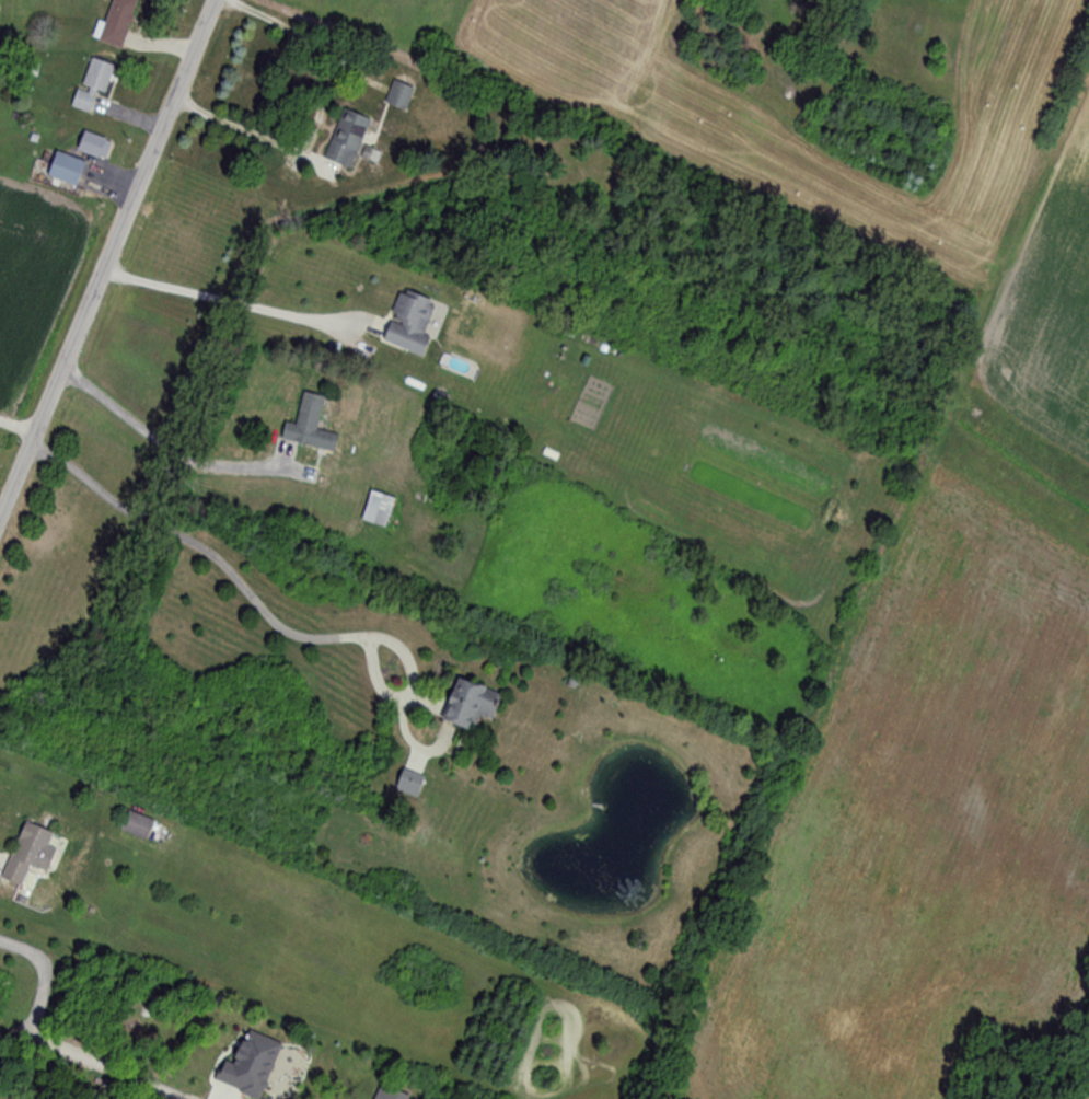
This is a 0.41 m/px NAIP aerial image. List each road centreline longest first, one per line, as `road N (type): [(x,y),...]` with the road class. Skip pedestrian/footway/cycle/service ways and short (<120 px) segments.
road 1 (residential): [(0,516),(218,0)]

